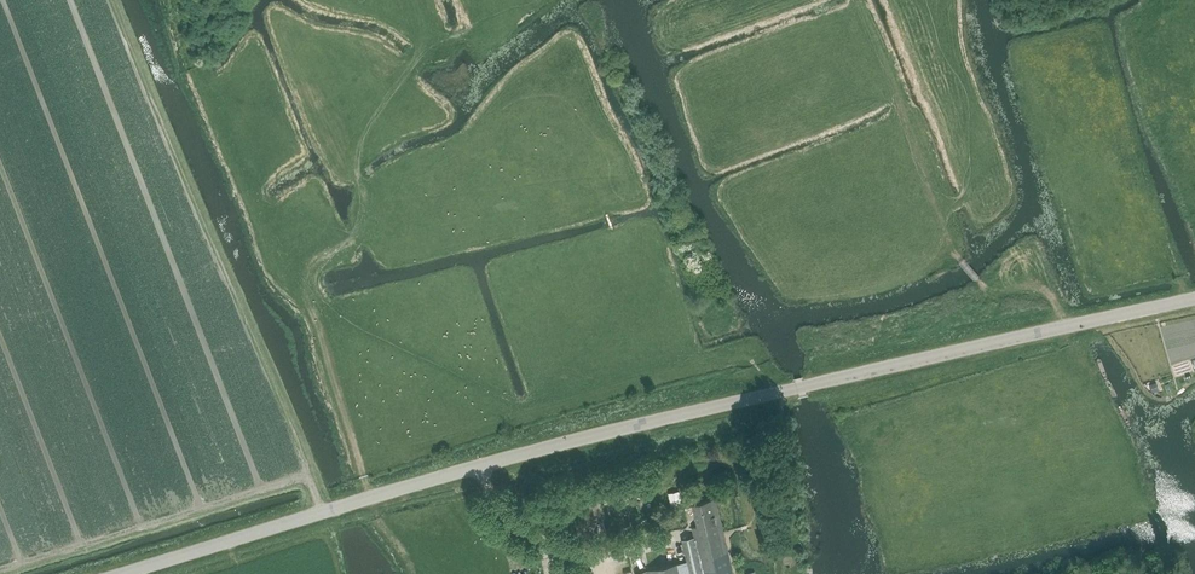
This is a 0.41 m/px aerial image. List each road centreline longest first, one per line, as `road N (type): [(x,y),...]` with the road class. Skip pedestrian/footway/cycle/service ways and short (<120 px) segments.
road 1 (unclassified): [(1194,299),(534,451),(123,573)]
road 2 (track): [(859,0),(955,253),(994,293),(1051,299),(1064,327)]
road 3 (track): [(419,0),(430,44),(363,144),(355,173),(367,208),(364,229),(311,266),(314,309)]

